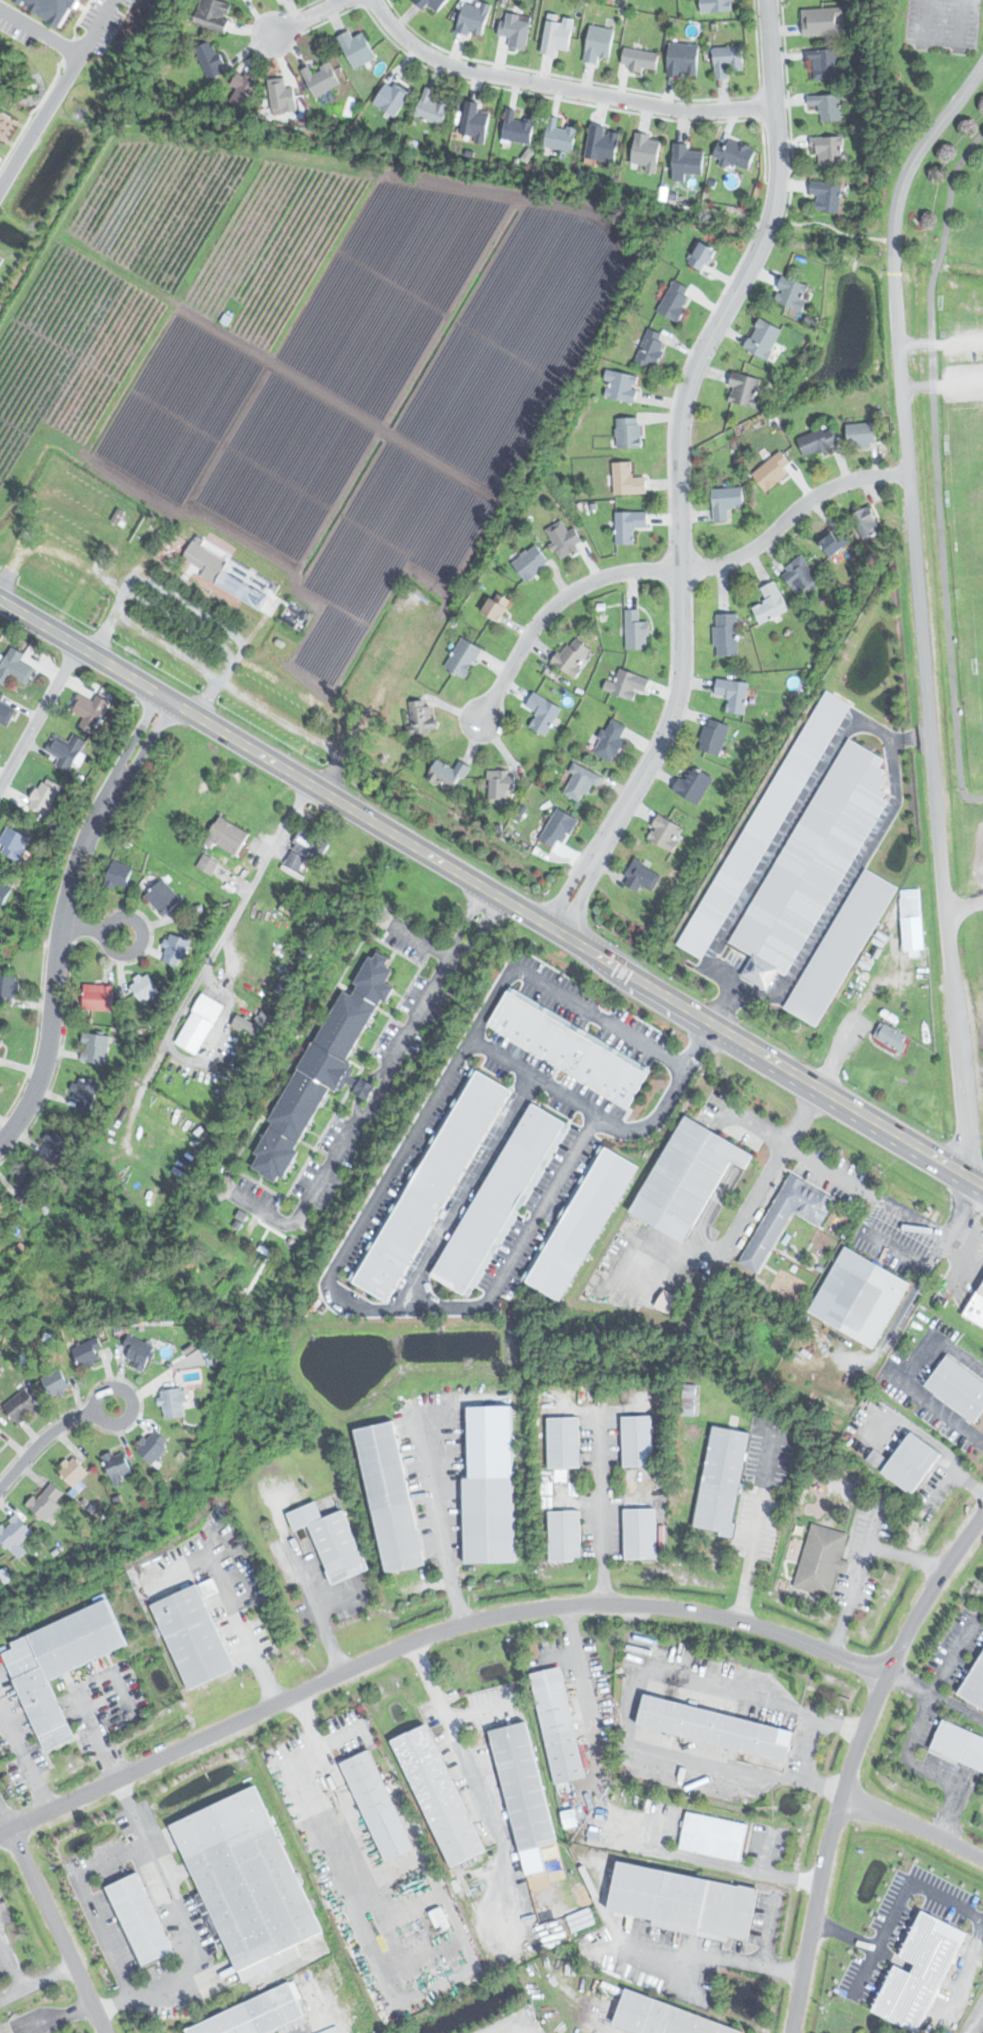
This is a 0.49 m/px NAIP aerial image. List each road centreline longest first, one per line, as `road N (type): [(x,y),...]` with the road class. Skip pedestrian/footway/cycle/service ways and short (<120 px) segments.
road 1 (secondary): [(0,601),(982,1189)]
road 2 (residential): [(557,932),(664,751),(681,706),(684,422),(700,367),(762,255),(779,200),(768,0)]
road 3 (residential): [(0,1834),(393,1649),(493,1617),(596,1605),(691,1612),(784,1637),(883,1678)]
road 4 (residential): [(959,1047),(893,269)]
road 5 (residential): [(787,2032),(843,1790),(870,1710),(910,1624),(982,1513)]
road 6 (residential): [(484,724),(536,634),(580,594),(636,575),(722,569),(757,553),(831,493),(908,477)]
road 7 (residential): [(165,698),(88,830),(64,904),(39,1074),(0,1143)]
road 8 (residential): [(377,0),(422,50),(460,68),(687,110),(777,106)]
road 9 (residential): [(893,269),(905,174),(982,62)]
road 10 (residential): [(103,2032),(8,1831)]
road 11 (residential): [(105,0),(0,176)]
road 12 (residential): [(82,650),(0,796)]
road 13 (residential): [(841,1798),(982,1856)]
road 14 (residential): [(970,1181),(959,1047)]

